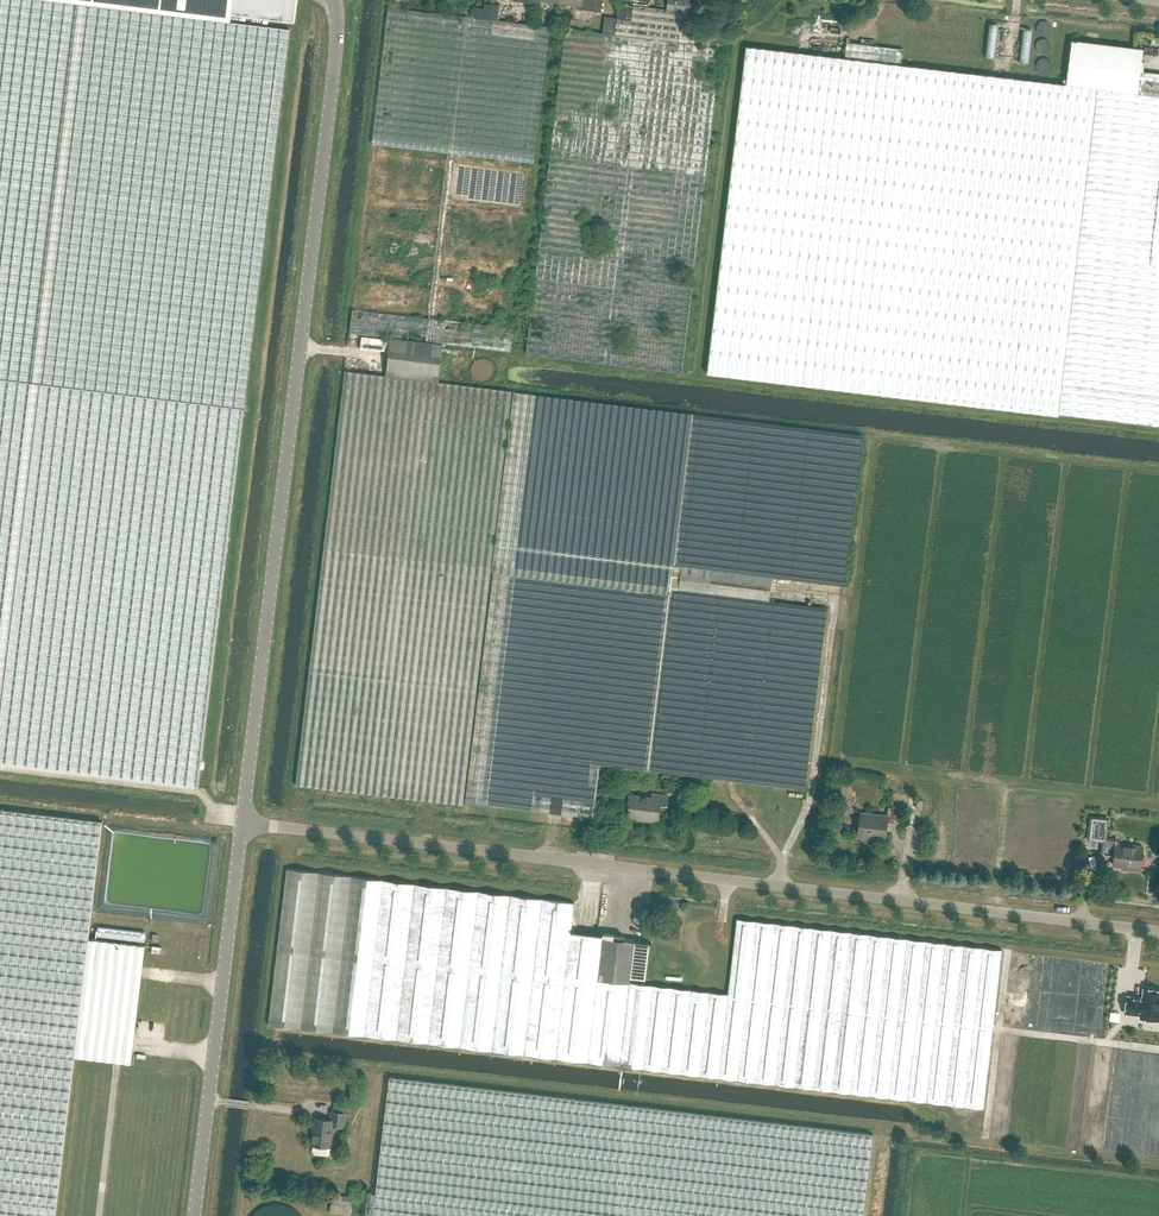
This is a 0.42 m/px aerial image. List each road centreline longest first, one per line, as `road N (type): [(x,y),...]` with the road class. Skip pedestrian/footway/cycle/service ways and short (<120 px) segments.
road 1 (unclassified): [(1158,929),(242,823)]
road 2 (unclassified): [(242,823),(338,32),(333,0)]
road 3 (unclassified): [(195,1215),(242,823)]

